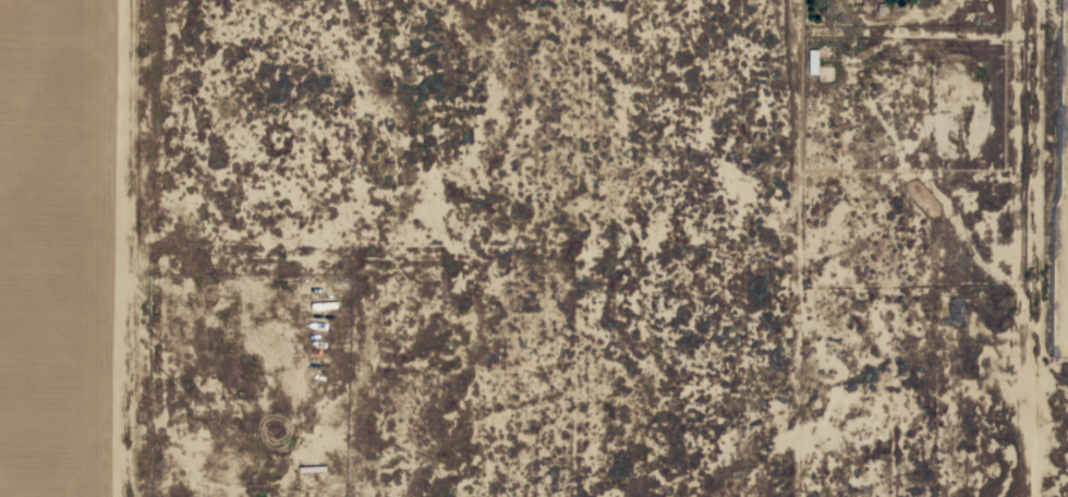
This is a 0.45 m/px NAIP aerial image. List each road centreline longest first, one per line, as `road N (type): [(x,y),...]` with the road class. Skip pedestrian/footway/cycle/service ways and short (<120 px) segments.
road 1 (track): [(125,496),(122,0)]
road 2 (track): [(1036,496),(1034,0)]

